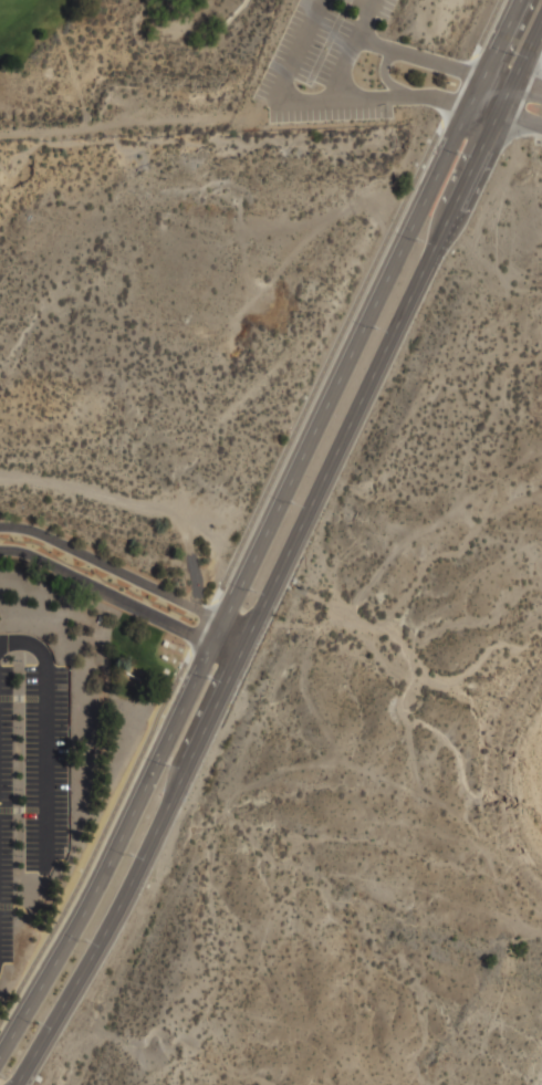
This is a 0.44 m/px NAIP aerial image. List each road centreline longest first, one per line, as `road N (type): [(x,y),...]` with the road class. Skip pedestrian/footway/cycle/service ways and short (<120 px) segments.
road 1 (secondary): [(484,75),(88,904),(0,1052)]
road 2 (secondary): [(15,1084),(150,842),(499,112)]

